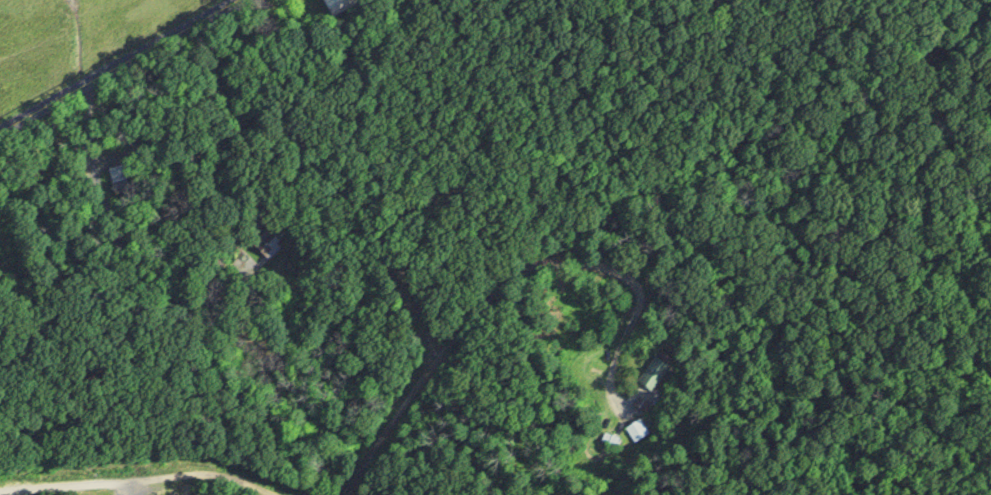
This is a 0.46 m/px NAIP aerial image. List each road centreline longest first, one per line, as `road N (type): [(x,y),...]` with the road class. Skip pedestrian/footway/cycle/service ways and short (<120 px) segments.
road 1 (tertiary): [(0,135),(236,0)]

